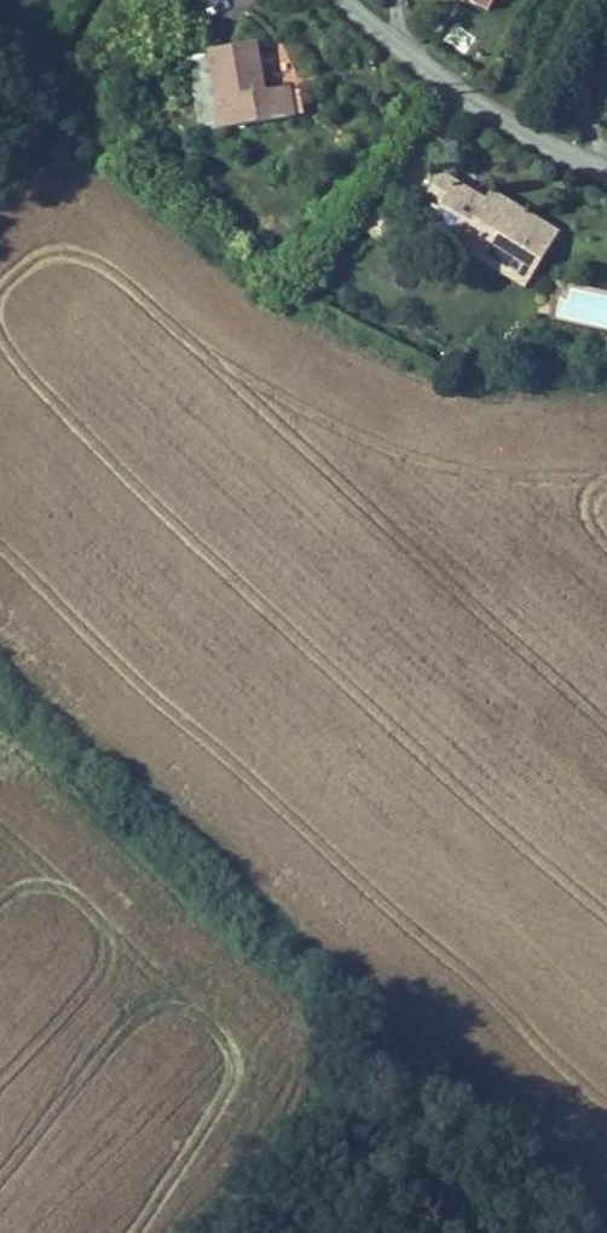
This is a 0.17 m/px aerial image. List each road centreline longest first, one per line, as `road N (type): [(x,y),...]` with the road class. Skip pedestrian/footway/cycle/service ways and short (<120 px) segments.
road 1 (unclassified): [(341,0),(470,99),(606,173)]

